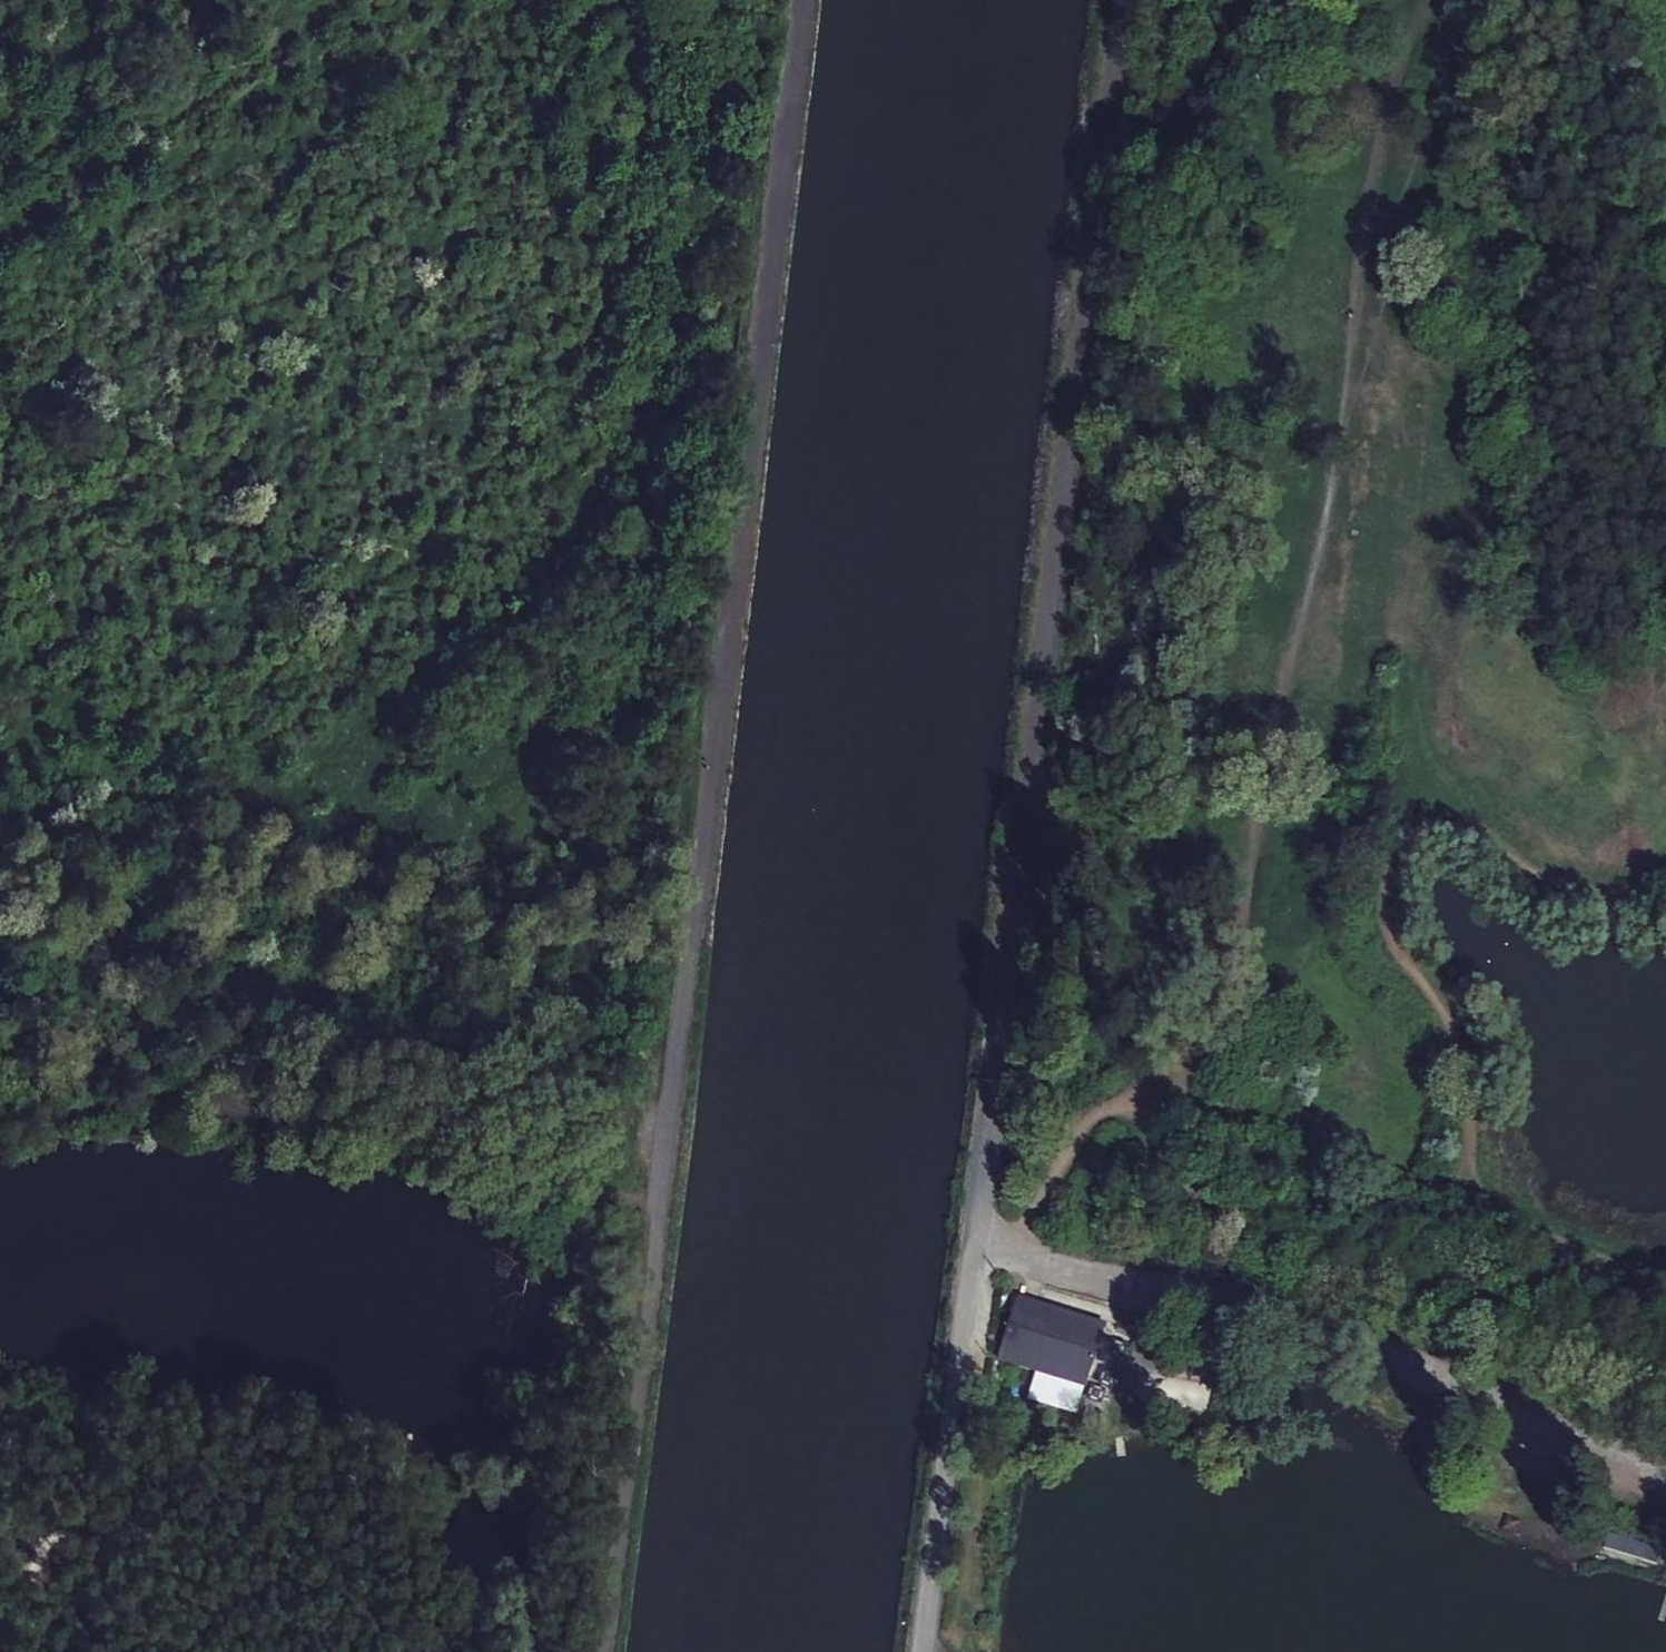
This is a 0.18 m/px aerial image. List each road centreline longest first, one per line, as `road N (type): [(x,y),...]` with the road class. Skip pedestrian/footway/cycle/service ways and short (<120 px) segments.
road 1 (residential): [(969,1247),(1137,1288),(1318,1320),(1665,1481)]

